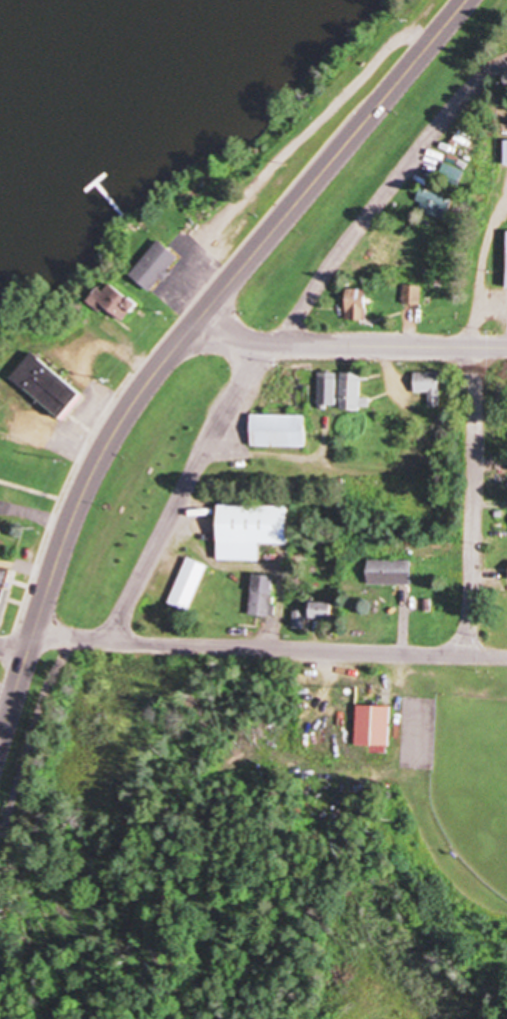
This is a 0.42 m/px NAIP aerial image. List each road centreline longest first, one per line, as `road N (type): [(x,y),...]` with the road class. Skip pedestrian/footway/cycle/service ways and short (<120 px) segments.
road 1 (track): [(506,40),(186,409),(76,635),(0,886)]
road 2 (residential): [(106,639),(223,407),(410,164),(478,85),(506,64)]
road 3 (primary): [(0,740),(81,494),(117,427),(203,311)]
road 4 (residential): [(506,659),(106,639),(34,628)]
road 5 (primary): [(203,311),(464,0)]
road 6 (residential): [(464,657),(477,512),(473,299)]
road 7 (tertiary): [(506,349),(268,346),(239,339),(203,311)]

